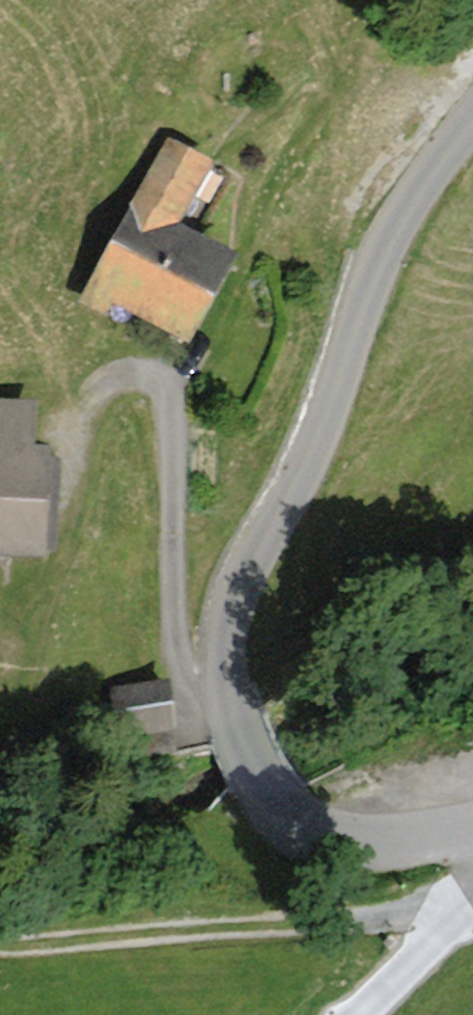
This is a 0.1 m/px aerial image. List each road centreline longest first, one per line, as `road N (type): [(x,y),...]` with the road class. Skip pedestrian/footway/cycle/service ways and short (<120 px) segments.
road 1 (unclassified): [(472,831),(418,843),(341,841),(299,819),(245,733),(231,690),(241,591),(313,453),(377,274),(414,197),(472,123)]
road 2 (track): [(472,901),(326,921),(0,939)]
road 3 (track): [(236,707),(209,712),(186,698),(170,391),(159,374),(132,374),(107,385)]
road 4 (track): [(361,1014),(472,904)]

